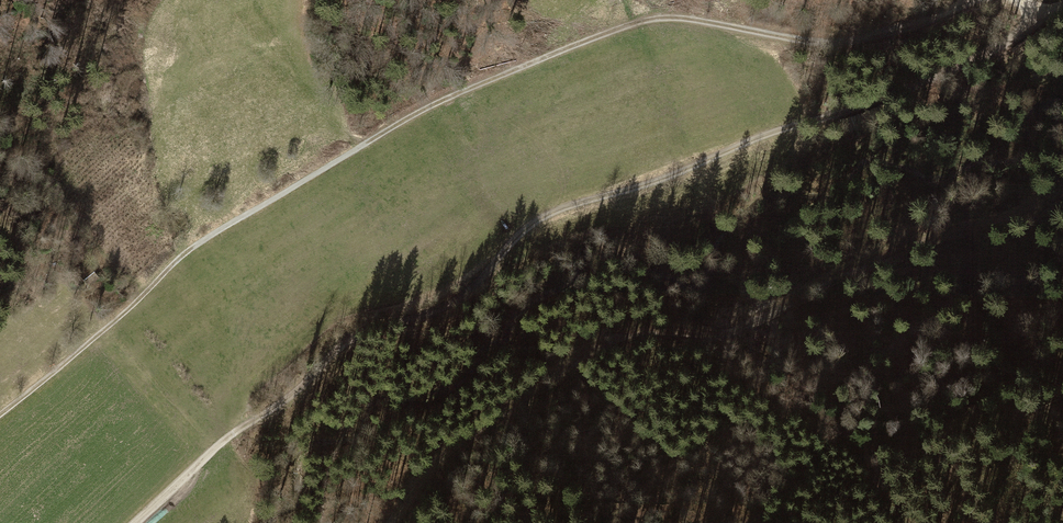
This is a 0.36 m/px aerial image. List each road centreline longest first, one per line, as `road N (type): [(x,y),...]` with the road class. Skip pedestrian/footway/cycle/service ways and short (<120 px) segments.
road 1 (track): [(397,522),(466,440),(630,329),(720,334),(937,235),(1013,214)]
road 2 (track): [(967,0),(839,45),(659,19),(464,89),(386,131)]
road 3 (track): [(497,261),(534,221),(564,208),(865,110),(988,55),(1031,25)]
road 4 (track): [(0,416),(136,305),(188,250),(386,131)]
road 5 (track): [(135,522),(346,342),(456,303),(497,261)]

